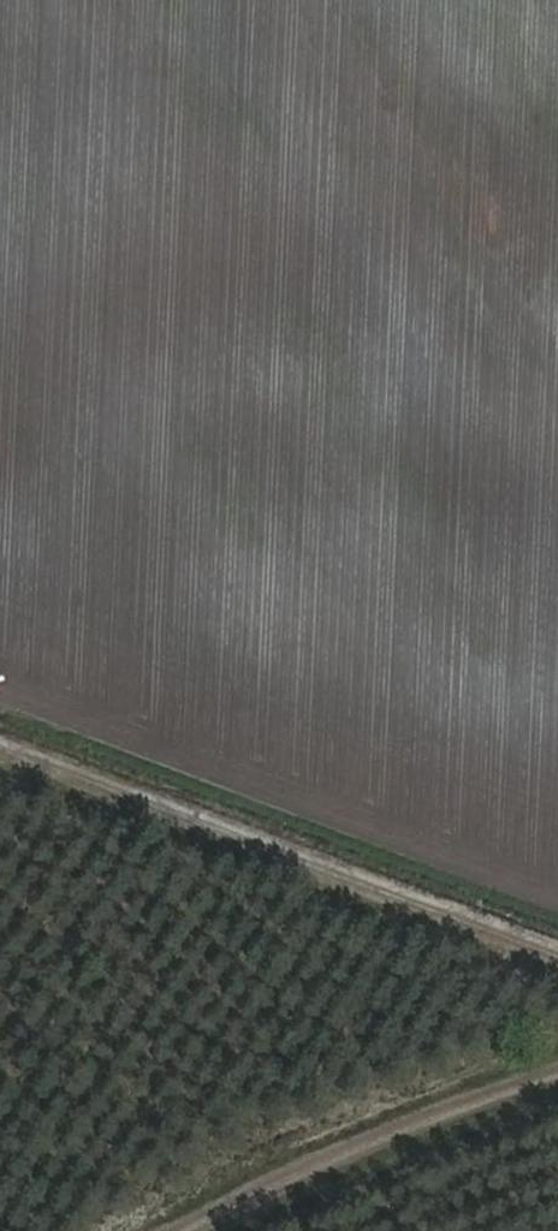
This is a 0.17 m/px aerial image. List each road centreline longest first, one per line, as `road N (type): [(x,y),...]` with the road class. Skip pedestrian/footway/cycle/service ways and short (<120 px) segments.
road 1 (track): [(557,1063),(267,1181),(178,1230)]

